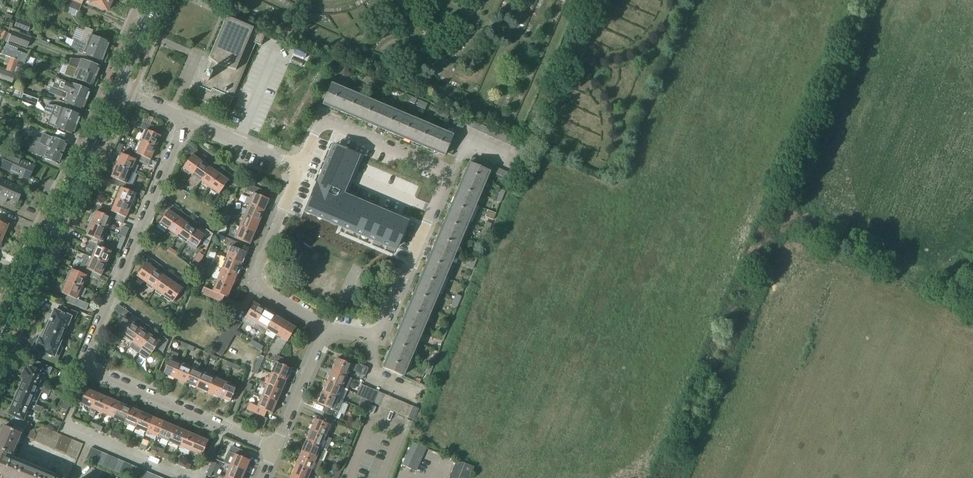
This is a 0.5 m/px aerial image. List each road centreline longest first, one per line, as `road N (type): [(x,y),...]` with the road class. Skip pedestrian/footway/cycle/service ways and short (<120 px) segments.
road 1 (residential): [(275,448),(83,364),(185,119)]
road 2 (residential): [(376,336),(449,173),(319,119),(300,167)]
road 3 (tertiary): [(0,337),(117,89)]
road 4 (residential): [(327,327),(253,282),(300,167)]
road 5 (track): [(913,0),(848,149)]
road 6 (residential): [(275,448),(327,327)]
road 7 (residential): [(300,167),(185,119)]

